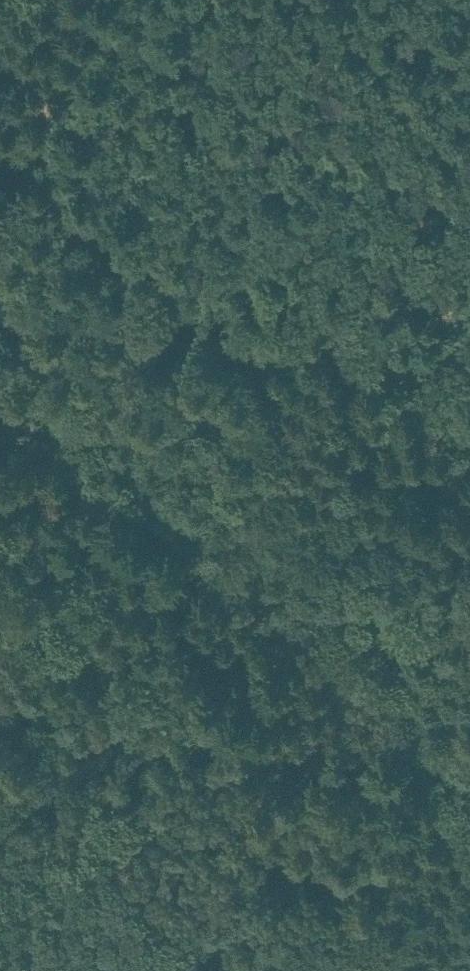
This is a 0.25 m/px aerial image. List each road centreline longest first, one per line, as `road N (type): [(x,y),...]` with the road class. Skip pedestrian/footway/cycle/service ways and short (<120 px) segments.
road 1 (track): [(0,239),(236,282),(336,326),(469,401)]
road 2 (track): [(0,901),(164,924)]

